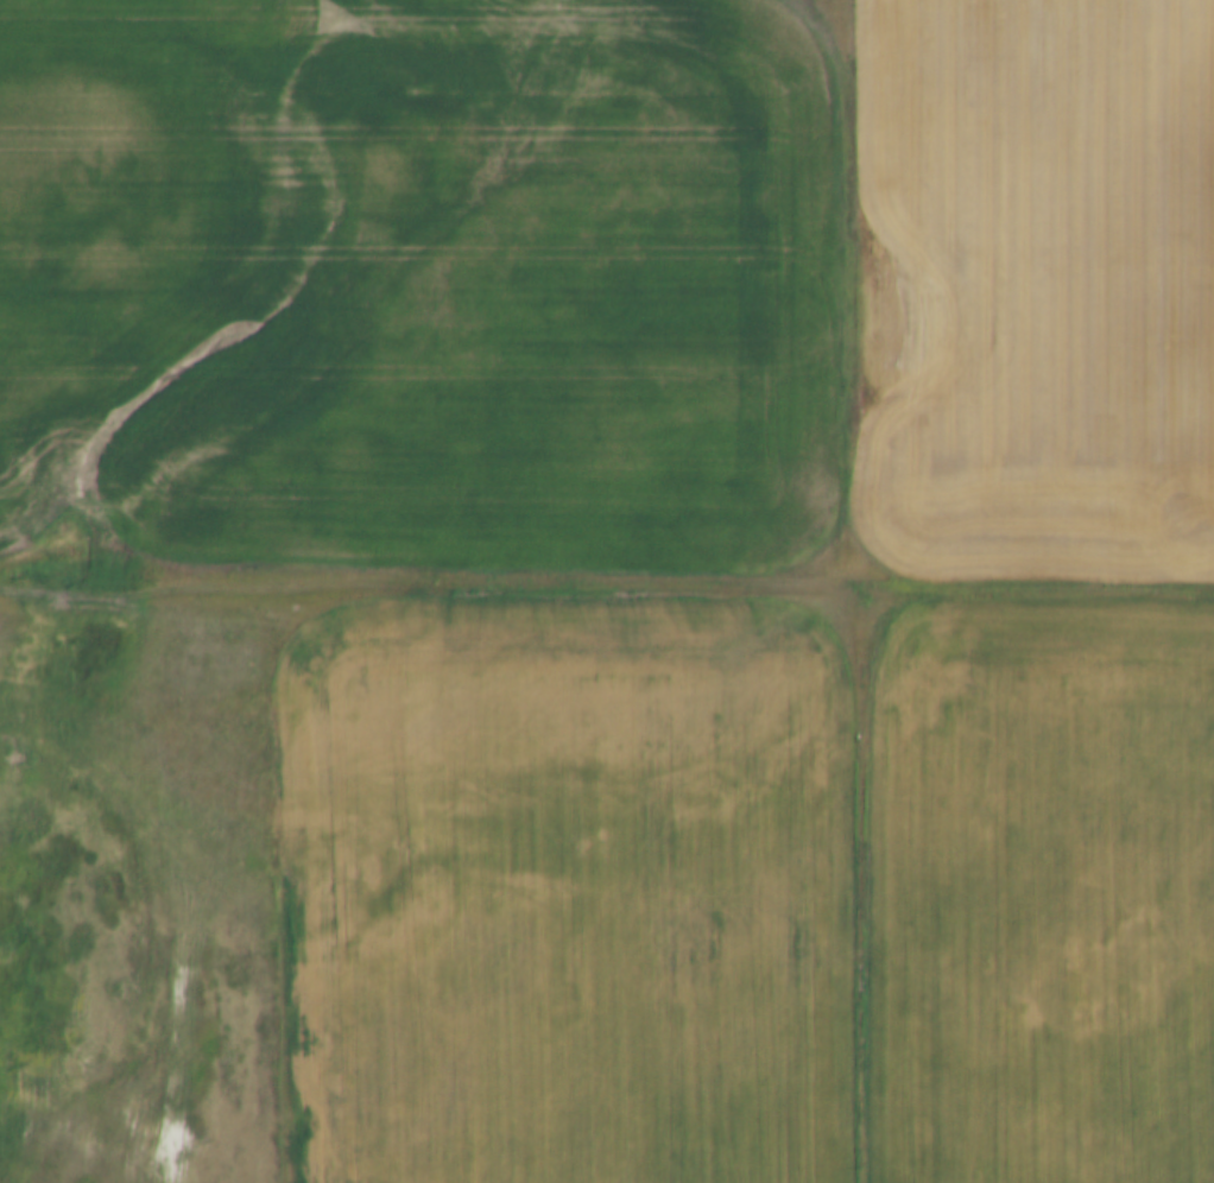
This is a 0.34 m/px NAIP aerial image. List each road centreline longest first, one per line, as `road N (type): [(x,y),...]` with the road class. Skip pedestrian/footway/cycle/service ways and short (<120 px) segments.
road 1 (track): [(0,588),(993,583),(1213,593)]

